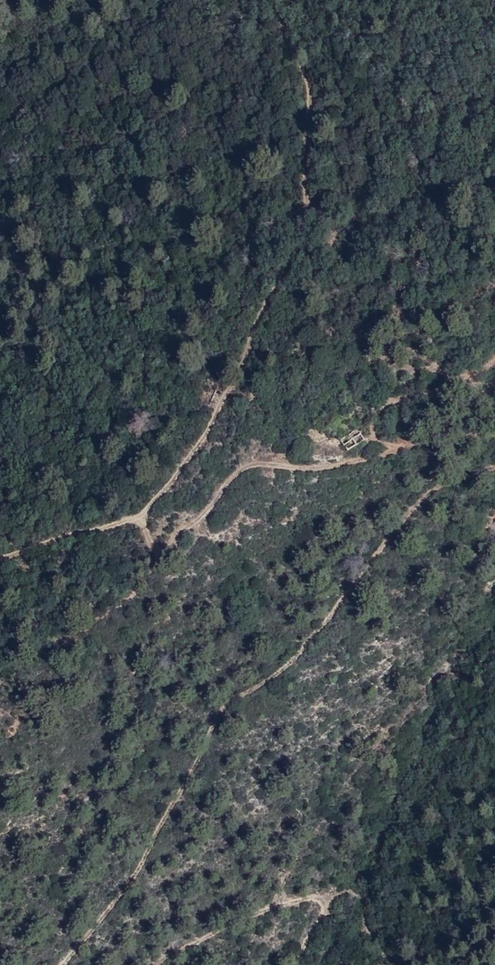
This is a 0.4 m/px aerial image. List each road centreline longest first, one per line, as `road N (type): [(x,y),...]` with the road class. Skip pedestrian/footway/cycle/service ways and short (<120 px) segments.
road 1 (track): [(494,468),(466,474),(417,503),(296,656),(234,699),(213,723),(144,859),(62,964)]
road 2 (track): [(280,0),(312,173),(258,325),(216,415),(140,520)]
road 3 (track): [(140,520),(158,557),(256,464),(343,464),(416,438),(494,436)]
road 4 (track): [(153,964),(268,906),(322,900)]
road 5 (track): [(0,554),(140,520)]

